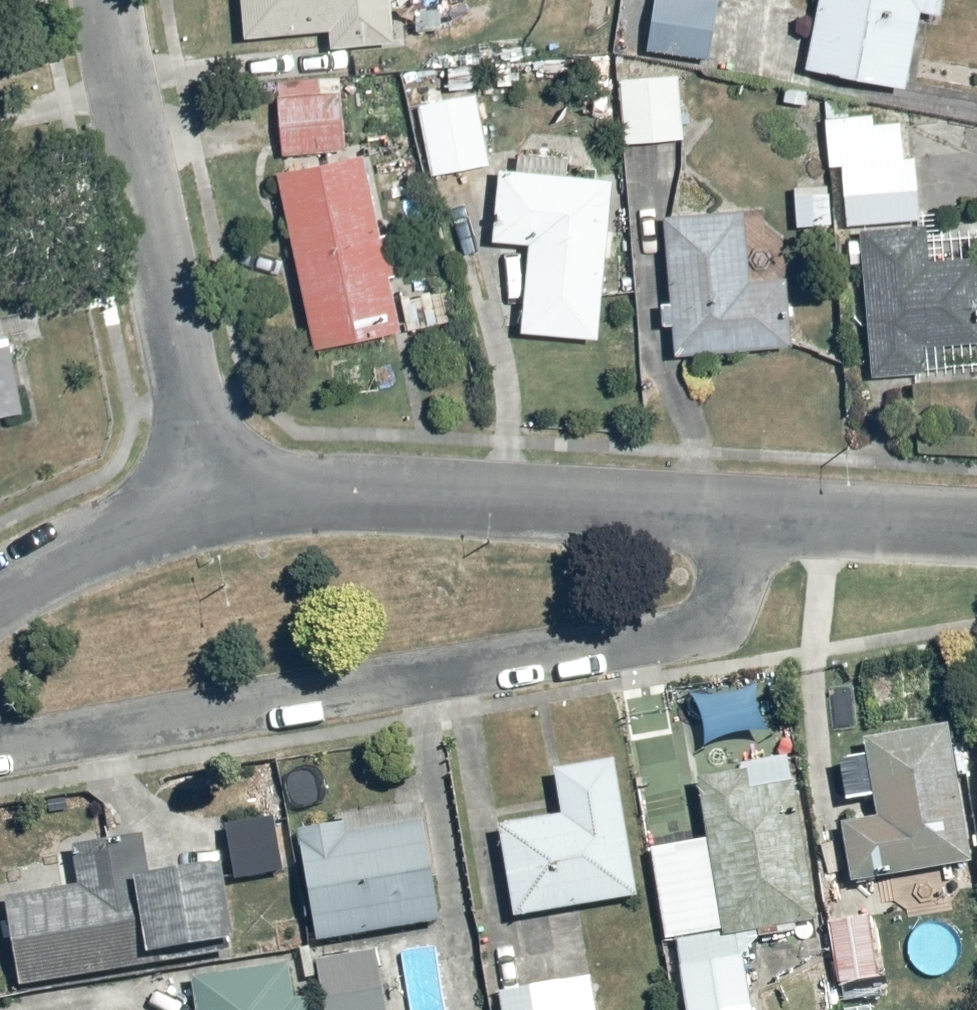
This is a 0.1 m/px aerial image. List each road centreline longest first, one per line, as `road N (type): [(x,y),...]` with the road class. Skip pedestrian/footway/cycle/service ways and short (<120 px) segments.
road 1 (residential): [(0,729),(646,627),(686,581),(699,487)]
road 2 (residential): [(195,476),(288,465),(699,487)]
road 3 (residential): [(105,0),(195,476)]
road 4 (residential): [(699,487),(976,506)]
road 5 (residential): [(0,566),(129,489),(195,476)]

